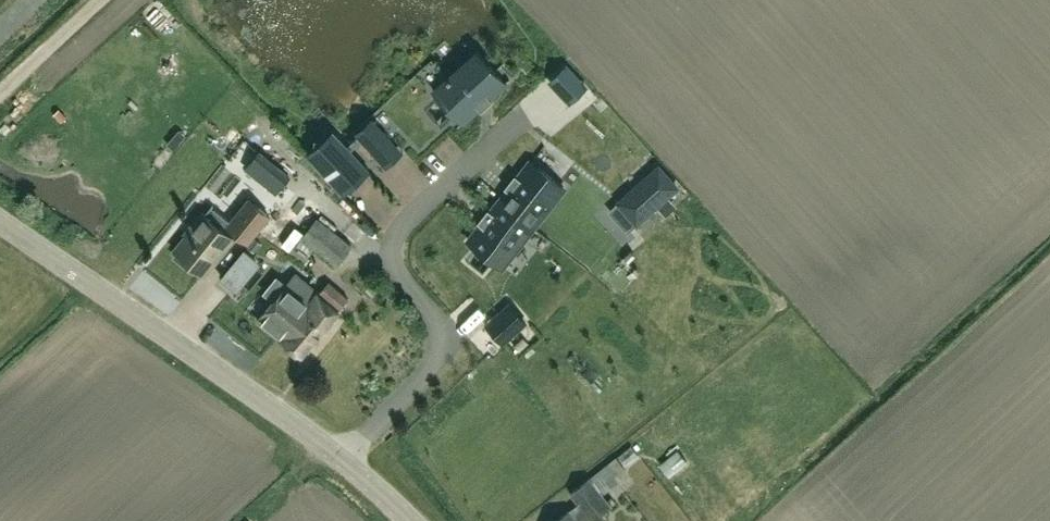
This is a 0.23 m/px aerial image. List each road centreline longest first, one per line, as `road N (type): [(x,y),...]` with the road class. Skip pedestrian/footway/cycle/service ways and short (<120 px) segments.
road 1 (unclassified): [(412,520),(312,433),(0,220)]

